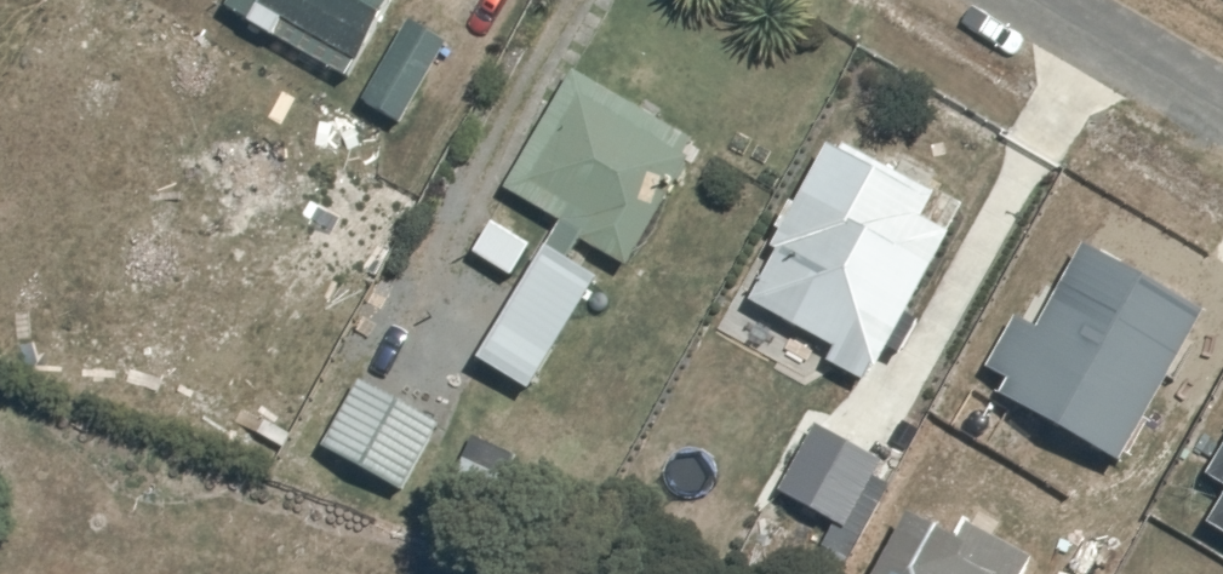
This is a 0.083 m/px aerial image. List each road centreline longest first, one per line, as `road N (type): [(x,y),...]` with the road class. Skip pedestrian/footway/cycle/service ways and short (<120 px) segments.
road 1 (residential): [(1222,99),(1052,0)]

